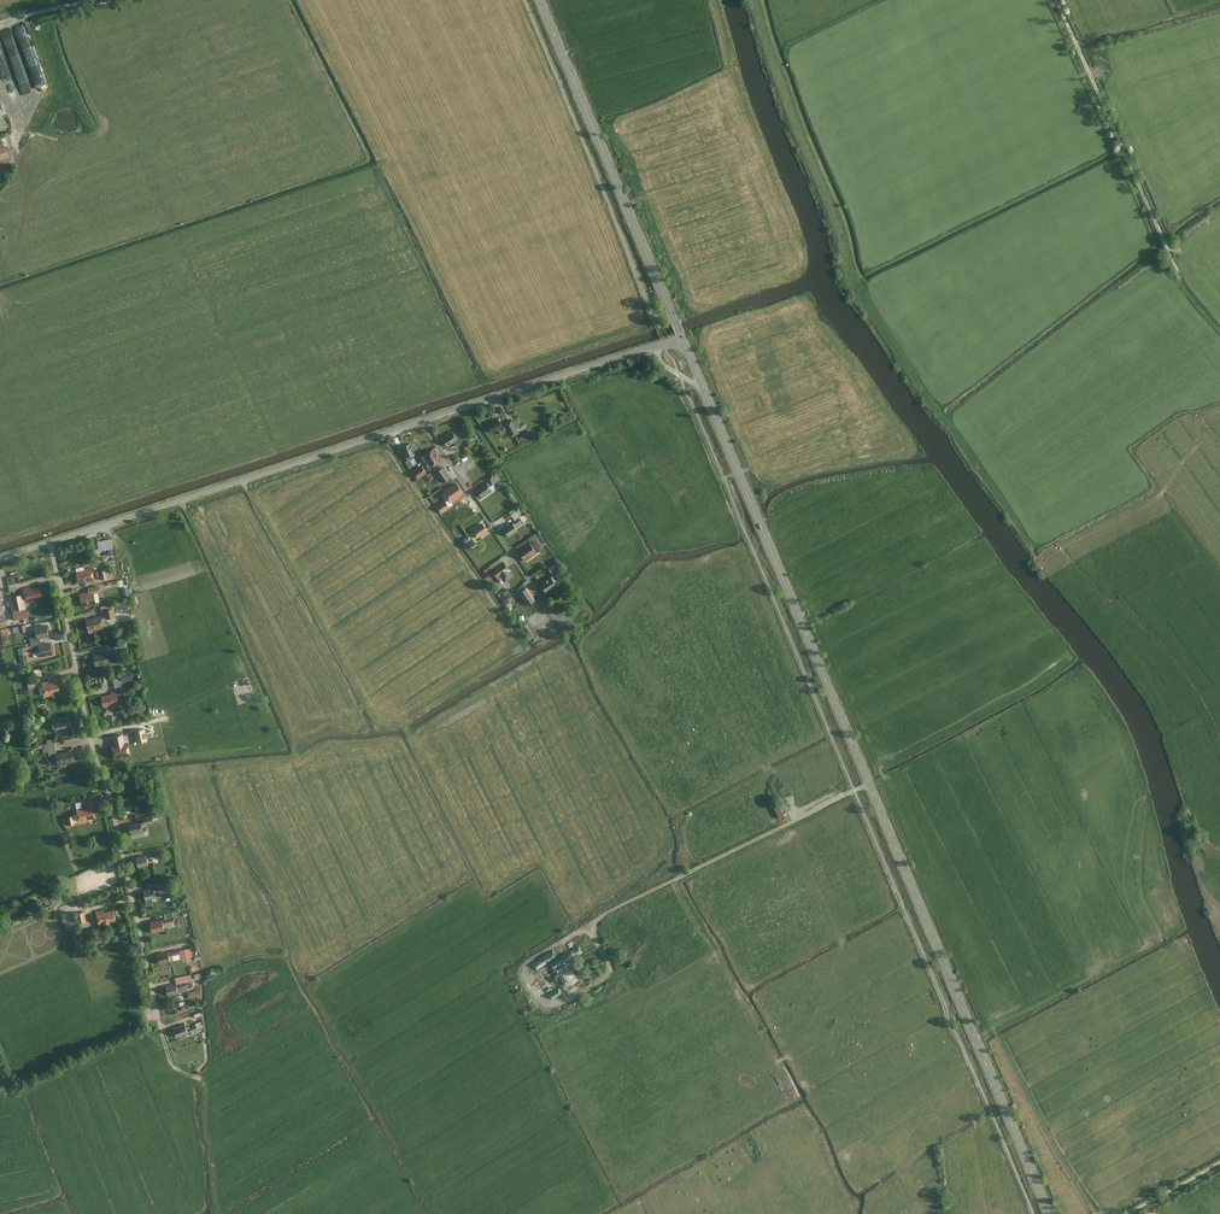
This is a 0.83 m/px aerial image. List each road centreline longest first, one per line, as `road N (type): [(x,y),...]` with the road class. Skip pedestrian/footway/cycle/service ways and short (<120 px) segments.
road 1 (tertiary): [(1050,1213),(682,337)]
road 2 (track): [(869,785),(604,916),(528,966),(525,977),(538,1000),(562,1004),(605,979),(608,960),(594,936)]
road 3 (residential): [(52,542),(155,1010)]
road 4 (tertiary): [(421,421),(52,542)]
road 5 (tertiary): [(682,337),(541,0)]
road 6 (tertiary): [(682,337),(421,421)]
road 7 (unclassified): [(1055,0),(1168,249)]
road 8 (residential): [(421,421),(564,625)]

